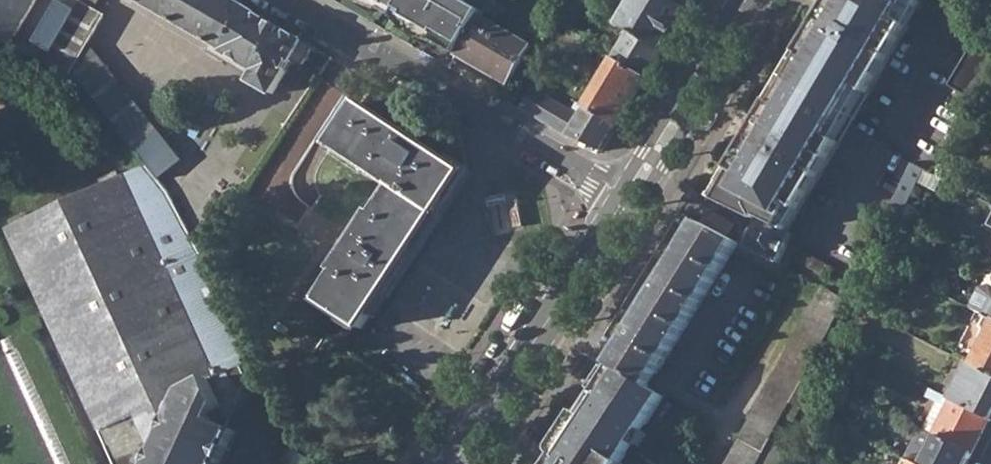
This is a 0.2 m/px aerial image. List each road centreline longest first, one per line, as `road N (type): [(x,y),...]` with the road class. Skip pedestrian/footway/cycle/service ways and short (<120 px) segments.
road 1 (residential): [(288,0),(628,207)]
road 2 (primary): [(453,463),(628,207)]
road 3 (primary): [(628,207),(749,0)]

